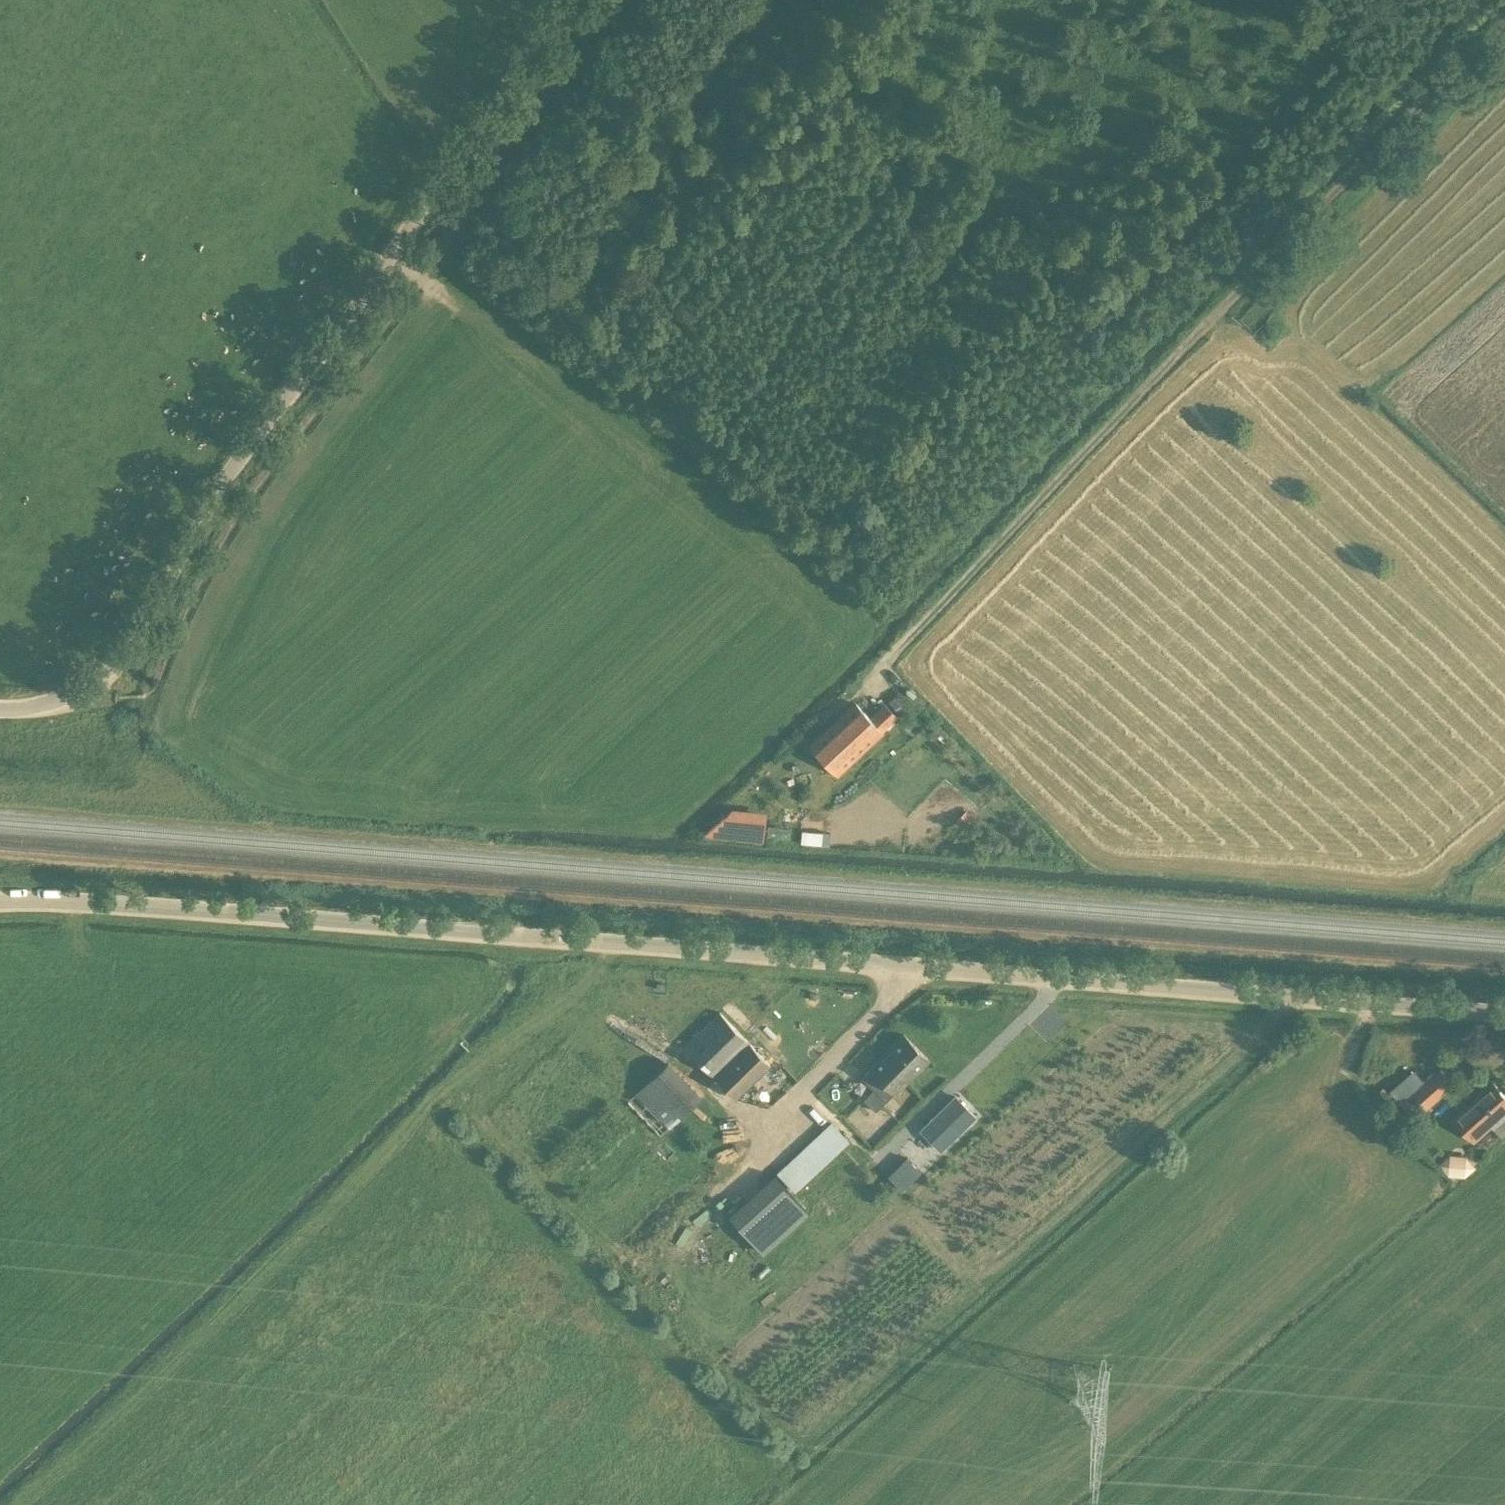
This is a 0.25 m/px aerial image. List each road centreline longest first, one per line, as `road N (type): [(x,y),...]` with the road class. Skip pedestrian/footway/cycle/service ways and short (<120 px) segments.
road 1 (unclassified): [(1504,1024),(219,914),(0,905)]
road 2 (unclassified): [(0,716),(64,705),(108,678),(147,629),(179,558),(344,343),(572,0)]

